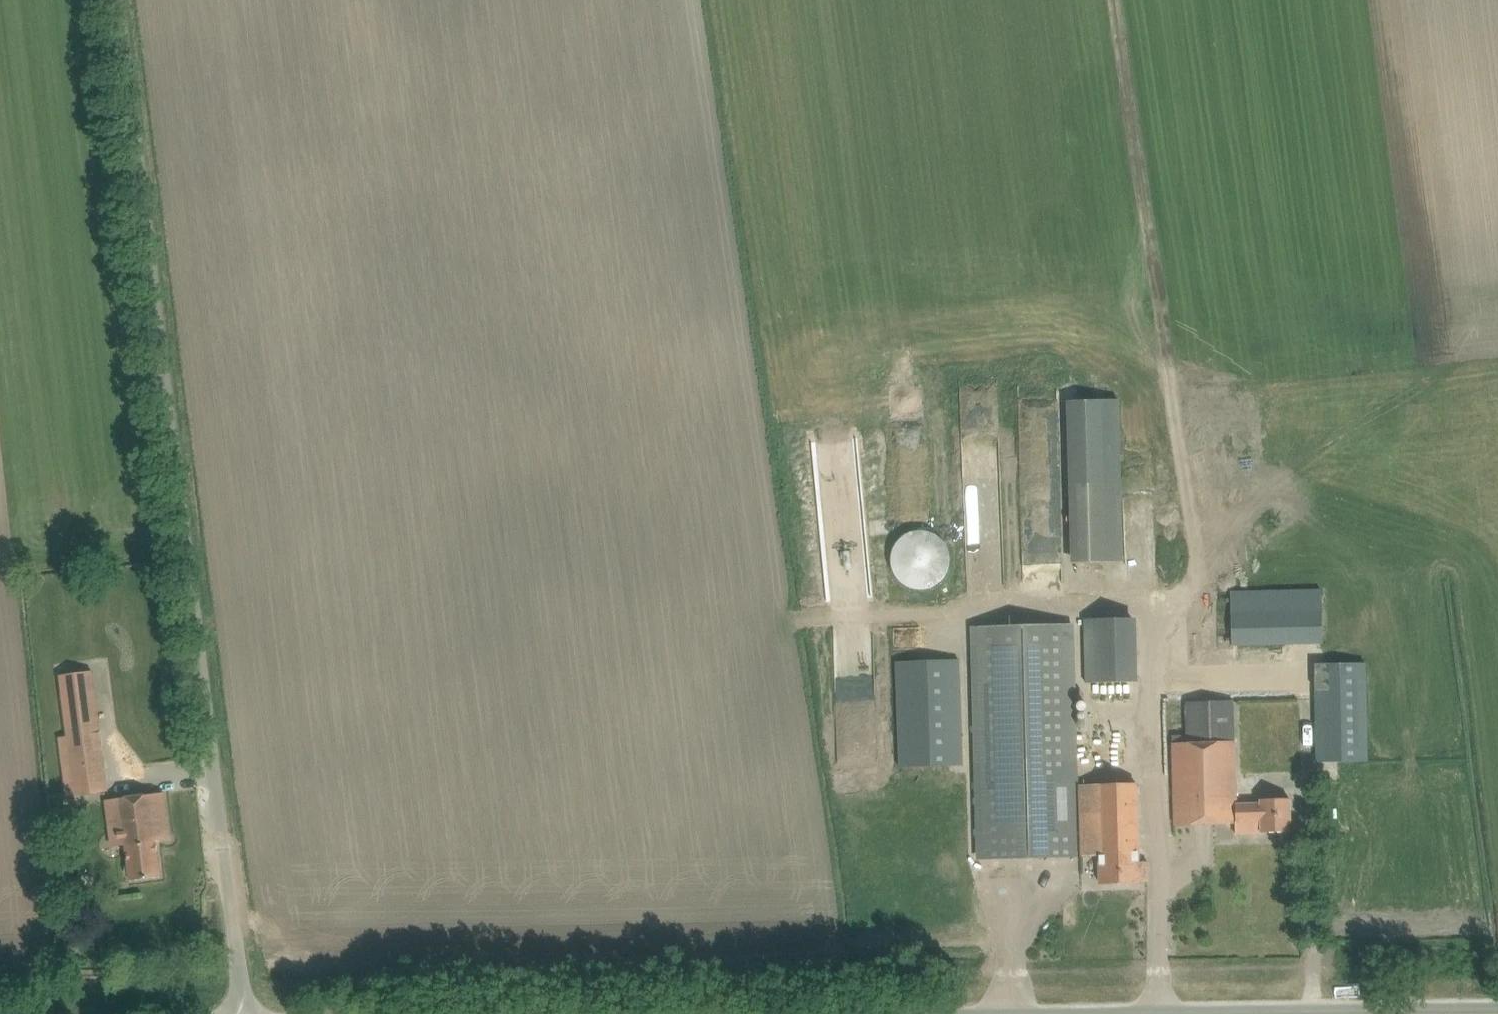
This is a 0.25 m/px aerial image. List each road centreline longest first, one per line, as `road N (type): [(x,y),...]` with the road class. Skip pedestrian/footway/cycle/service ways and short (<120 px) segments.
road 1 (unclassified): [(251,1011),(1497,995)]
road 2 (unclassified): [(116,0),(251,1011)]
road 3 (unclassified): [(251,1011),(101,1013)]

